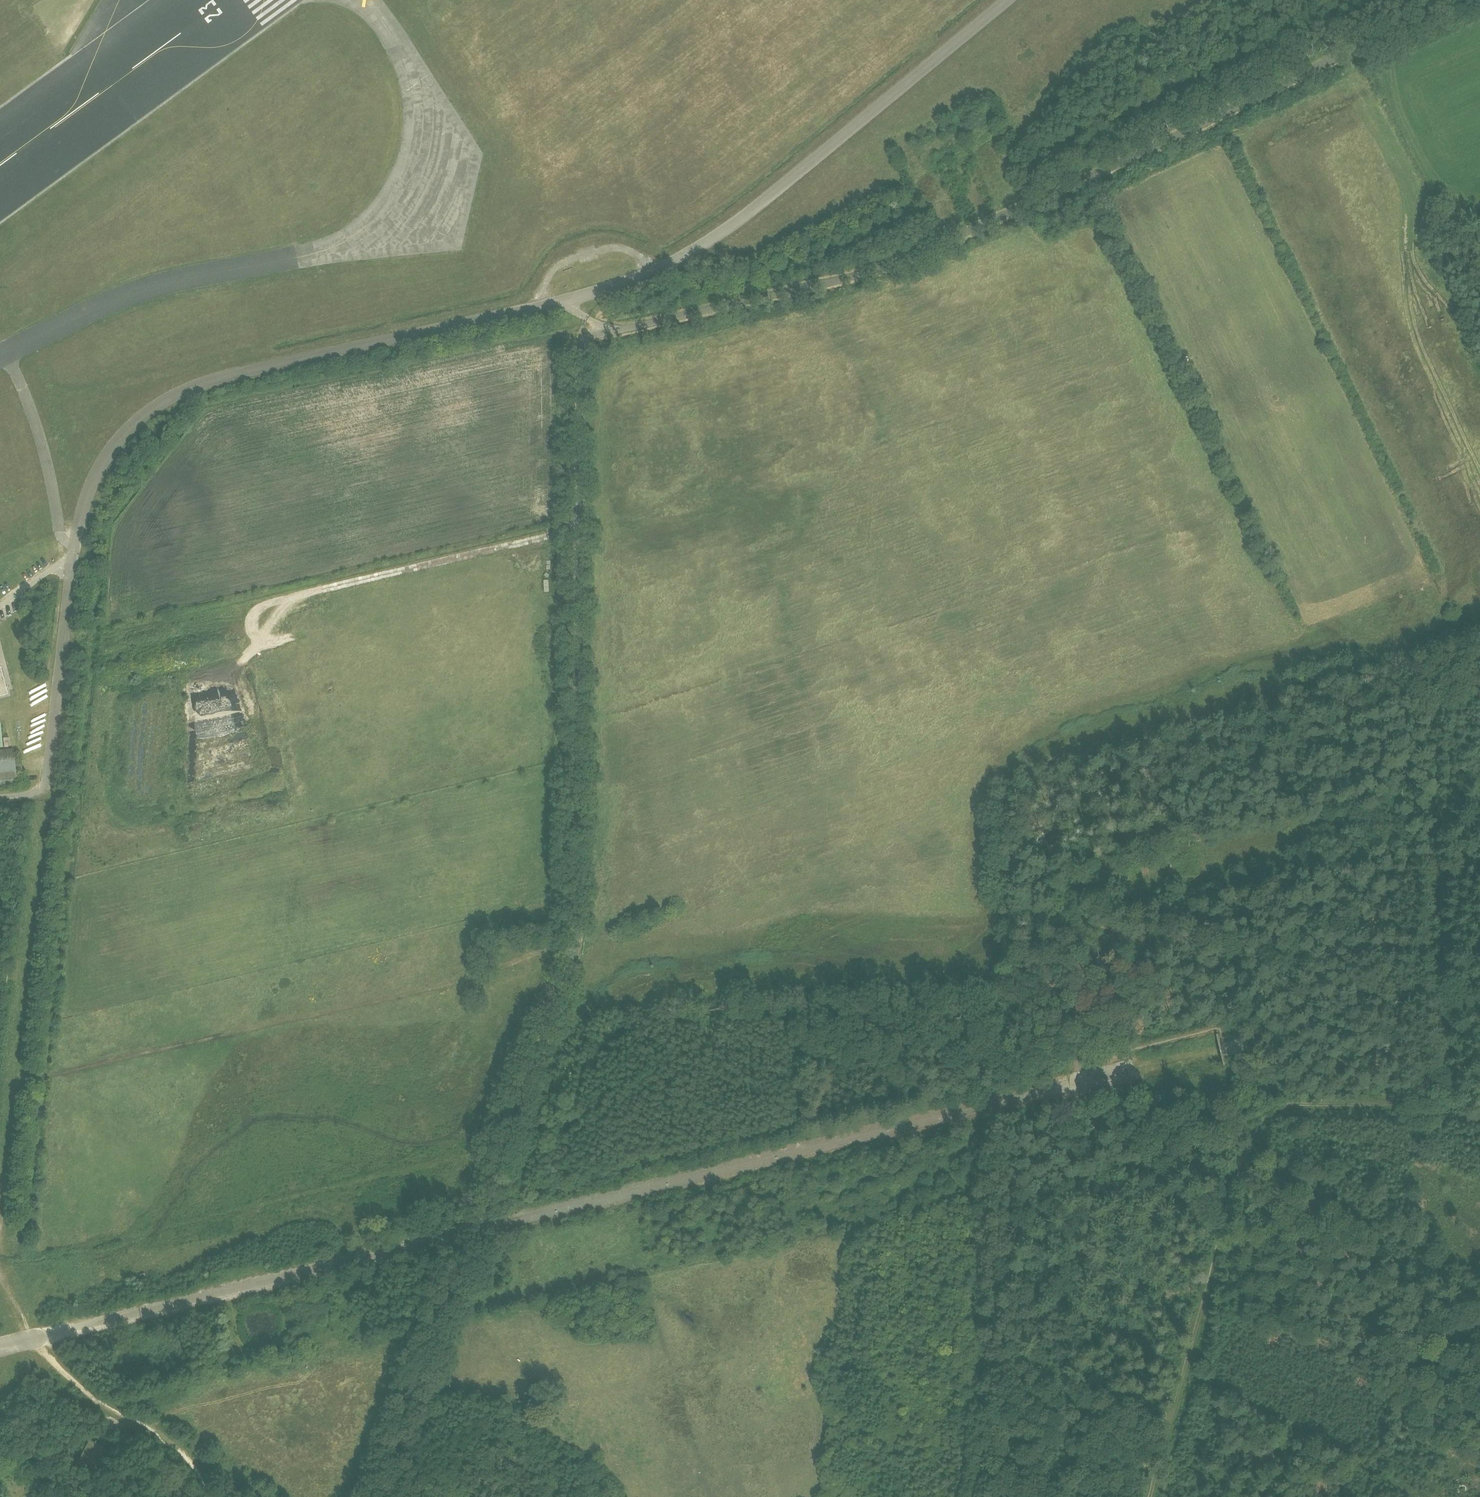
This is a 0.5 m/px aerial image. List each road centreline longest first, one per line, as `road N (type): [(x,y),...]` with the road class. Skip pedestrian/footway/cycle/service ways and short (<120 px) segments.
road 1 (unclassified): [(475,1230),(575,946),(582,338),(916,256),(1457,0)]
road 2 (track): [(575,946),(501,947),(435,989),(13,1082)]
road 3 (unclassified): [(0,1349),(475,1230)]
road 4 (track): [(1245,1130),(1147,1496)]
road 5 (track): [(210,1496),(169,1444),(66,1380),(31,1342),(0,1275)]
road 6 (unclassified): [(375,1496),(475,1230)]
road 7 (track): [(1479,1101),(1257,1101),(1245,1130)]

